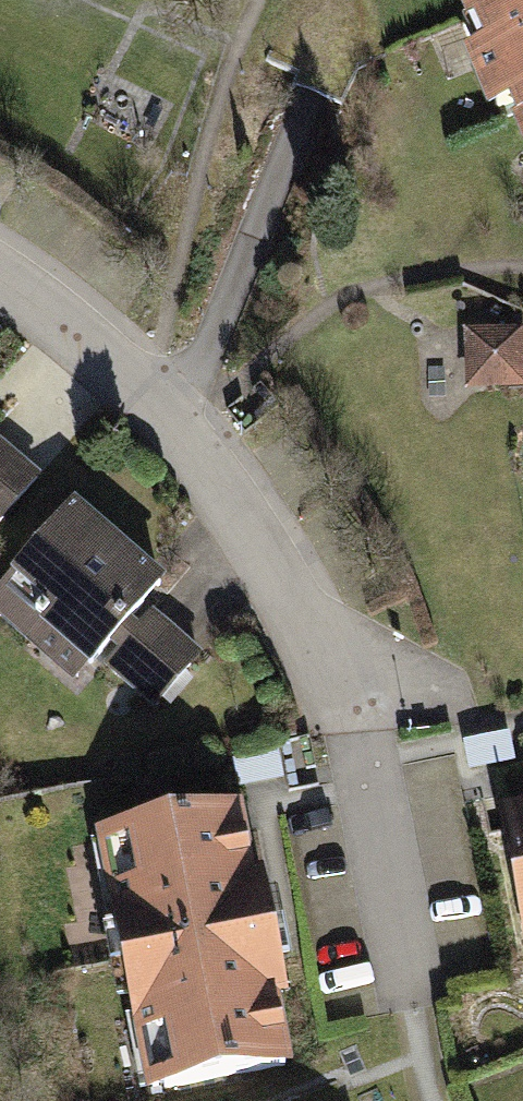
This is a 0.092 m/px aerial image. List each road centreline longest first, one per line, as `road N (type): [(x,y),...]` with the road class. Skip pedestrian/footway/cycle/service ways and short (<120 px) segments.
road 1 (residential): [(0,282),(55,321),(175,434),(373,702),(418,1012)]

